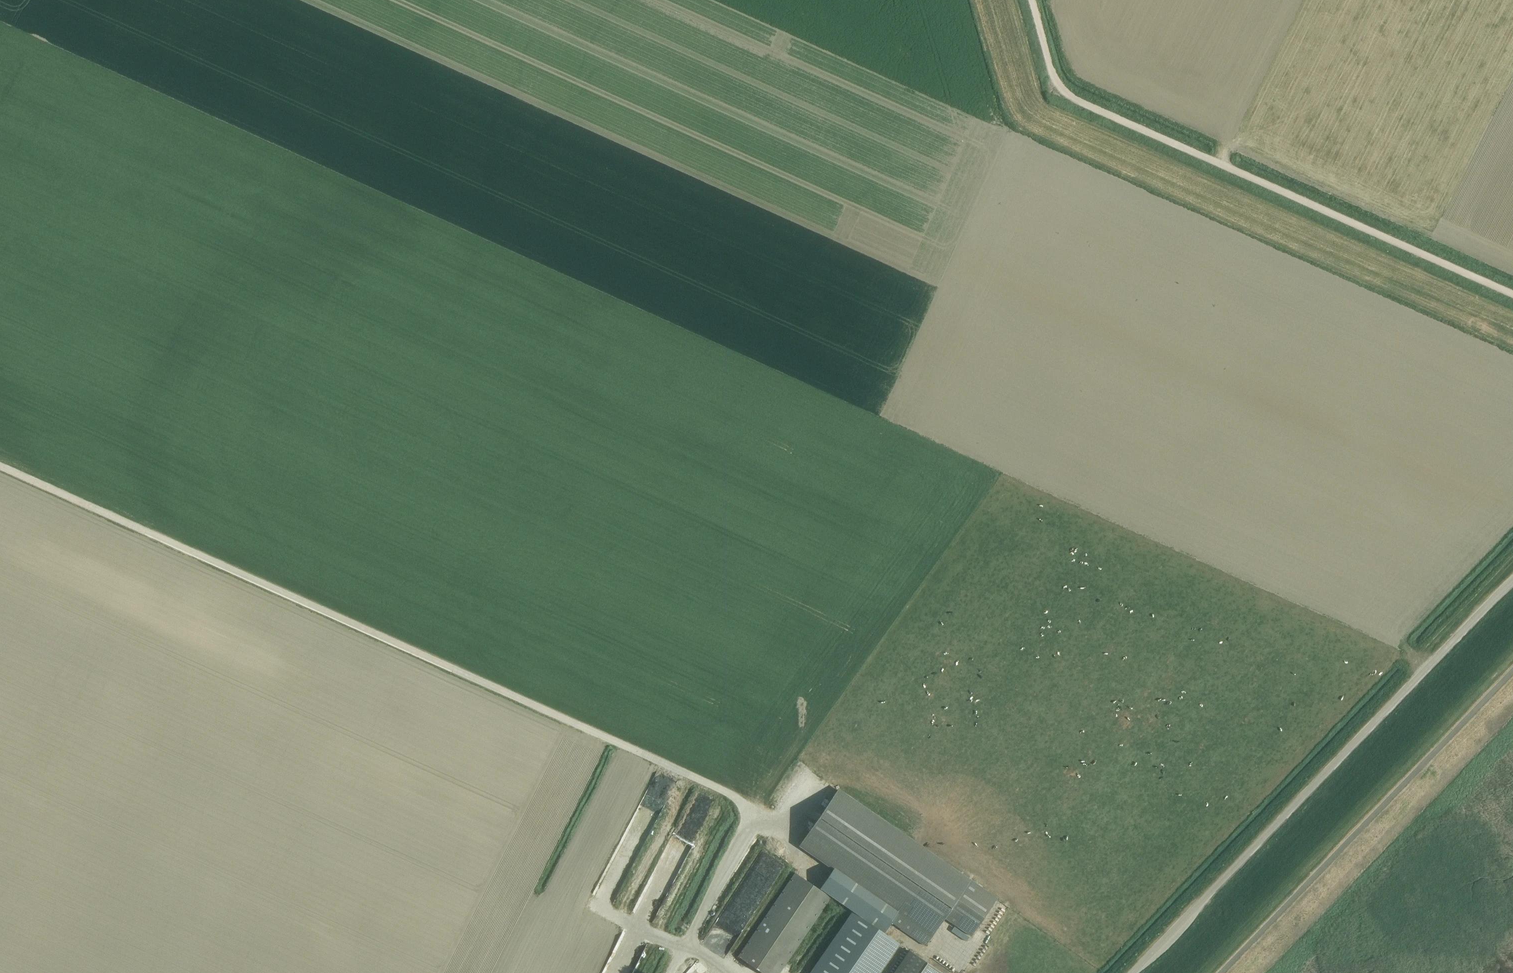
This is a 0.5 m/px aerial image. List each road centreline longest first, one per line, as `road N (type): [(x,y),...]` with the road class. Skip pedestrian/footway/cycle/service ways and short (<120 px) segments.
road 1 (track): [(671,972),(750,804),(0,469)]
road 2 (unclassified): [(1512,293),(1067,92),(1032,0)]
road 3 (unclassified): [(1132,972),(1512,577)]

